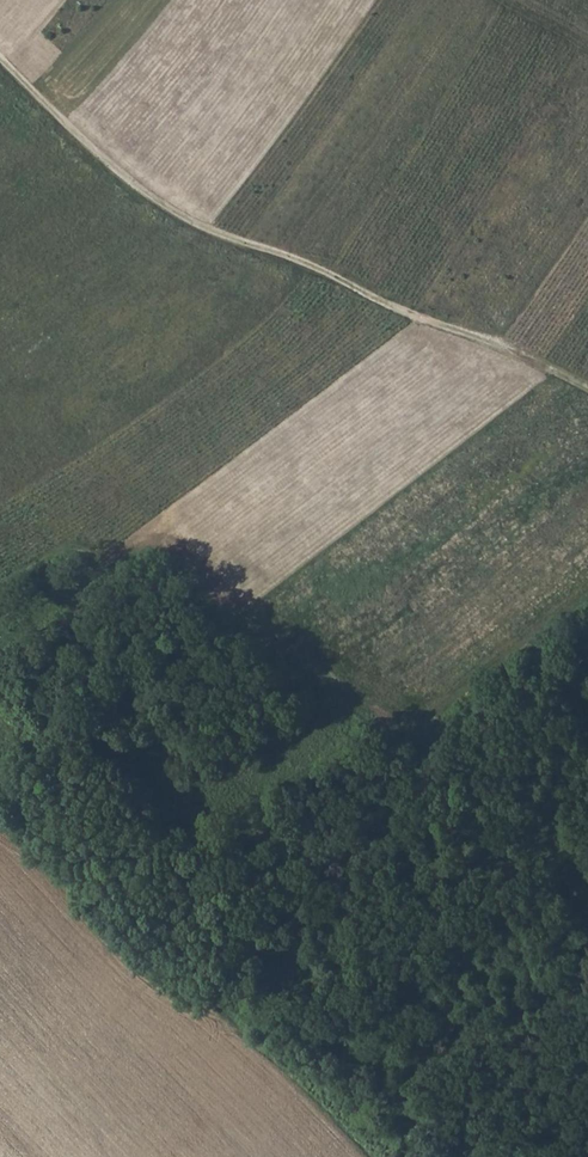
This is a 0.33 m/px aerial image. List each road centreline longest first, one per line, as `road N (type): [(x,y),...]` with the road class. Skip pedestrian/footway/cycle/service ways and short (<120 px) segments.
road 1 (track): [(0,60),(155,200),(525,357),(587,391)]

